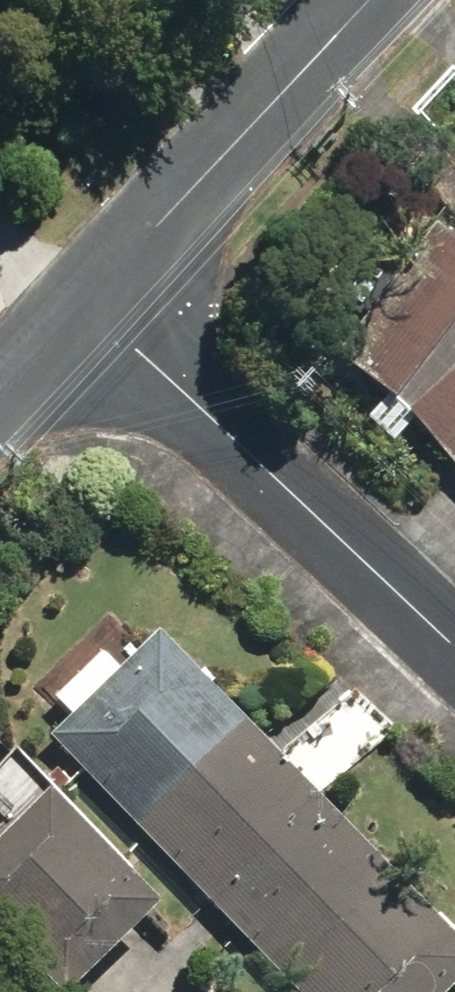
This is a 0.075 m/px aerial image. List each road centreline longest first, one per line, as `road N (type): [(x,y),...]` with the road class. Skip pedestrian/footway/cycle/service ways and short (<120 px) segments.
road 1 (residential): [(94,306),(454,643)]
road 2 (residential): [(377,0),(94,306)]
road 3 (residential): [(94,306),(0,402)]

